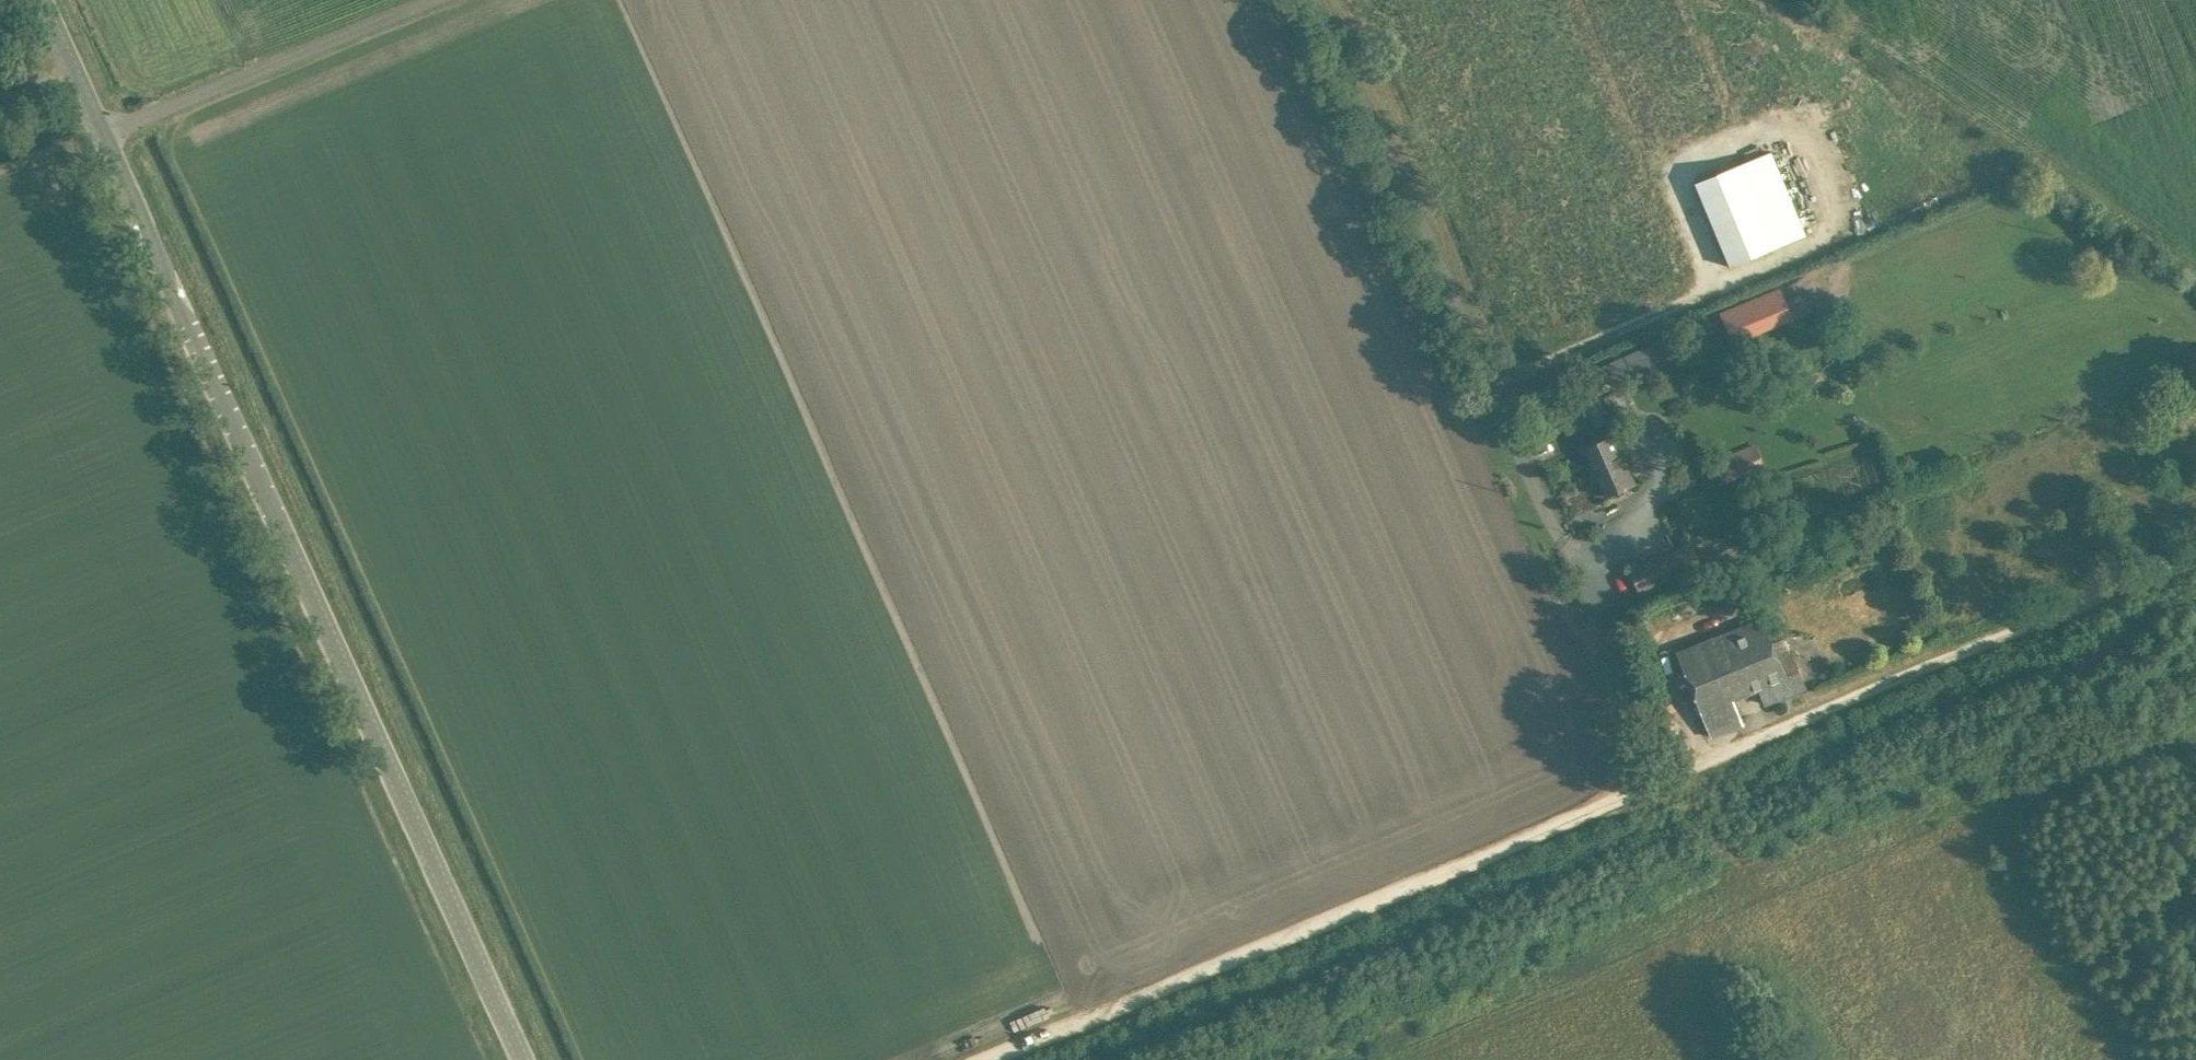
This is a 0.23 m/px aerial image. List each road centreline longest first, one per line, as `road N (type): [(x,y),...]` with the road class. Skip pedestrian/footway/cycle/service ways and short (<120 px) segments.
road 1 (track): [(989,1059),(1995,637),(2195,561)]
road 2 (tertiary): [(523,1059),(34,0)]

